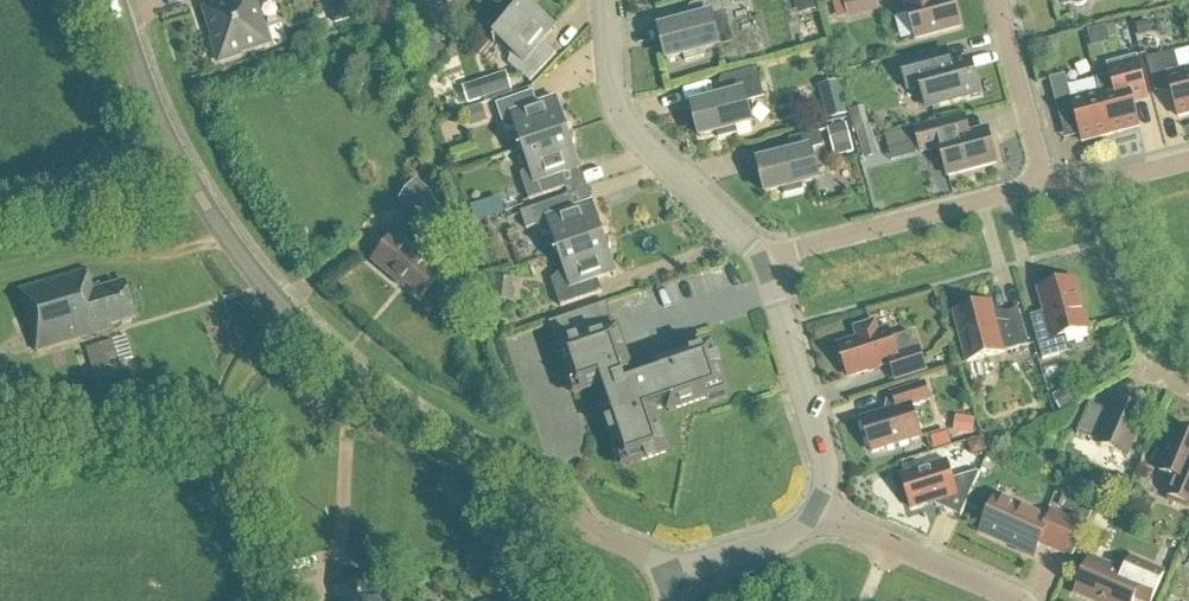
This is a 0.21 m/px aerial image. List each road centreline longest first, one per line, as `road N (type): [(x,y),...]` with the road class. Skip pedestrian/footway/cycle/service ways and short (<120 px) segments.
road 1 (residential): [(681,567),(587,533),(543,487),(414,418),(301,326),(237,250),(187,173),(118,0)]
road 2 (residential): [(764,268),(614,109),(599,0)]
road 3 (residential): [(764,268),(1043,184)]
road 4 (residential): [(817,512),(826,462),(764,268)]
road 5 (residential): [(1015,600),(817,512)]
road 6 (residential): [(1043,184),(995,0)]
road 7 (residential): [(817,512),(799,532),(681,567)]
road 8 (residential): [(1043,184),(1100,187),(1188,163)]

